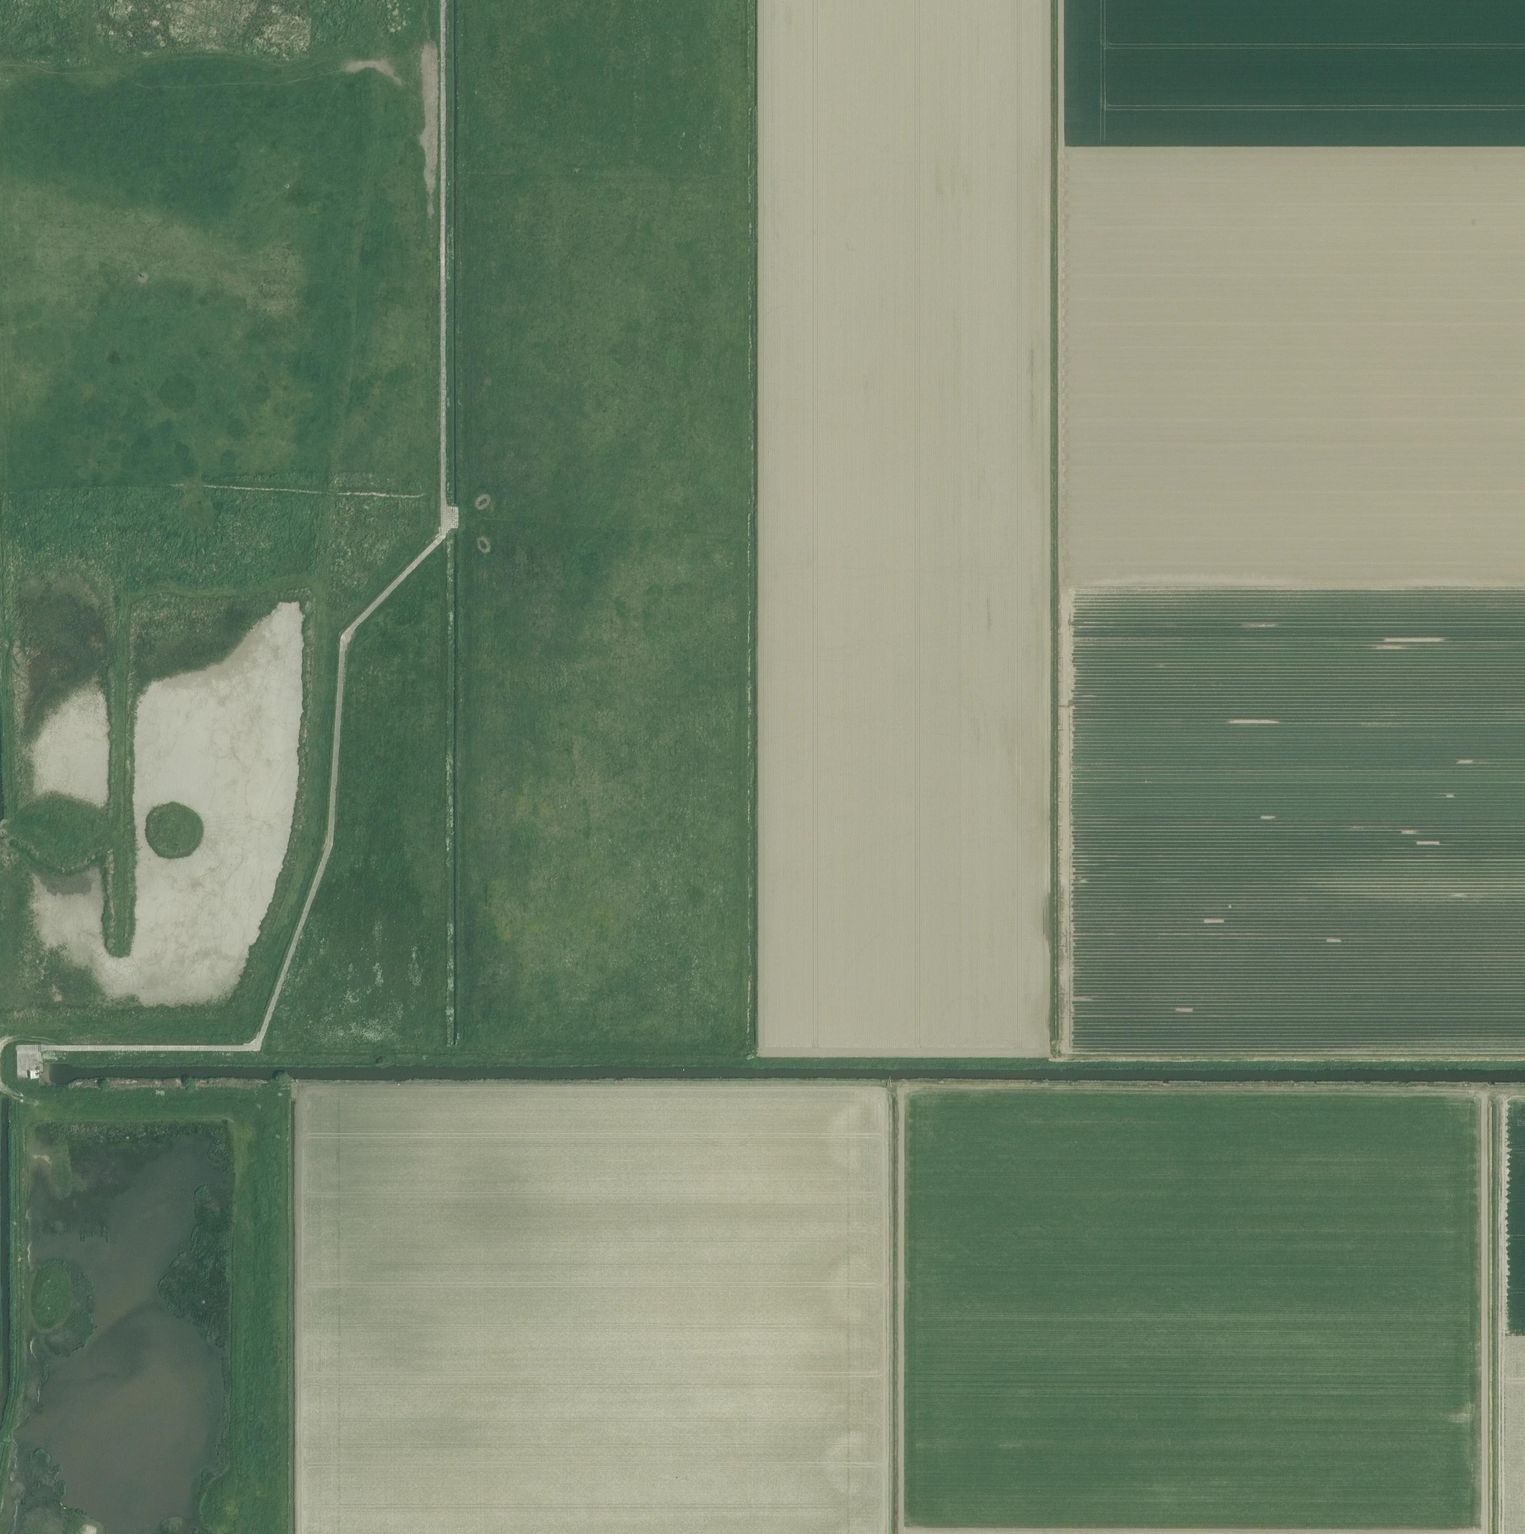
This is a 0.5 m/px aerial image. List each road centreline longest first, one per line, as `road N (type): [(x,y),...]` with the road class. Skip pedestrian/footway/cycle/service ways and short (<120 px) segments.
road 1 (track): [(443,0),(443,535),(343,638),(329,845),(258,1048),(41,1048)]
road 2 (track): [(1050,599),(1048,0)]

